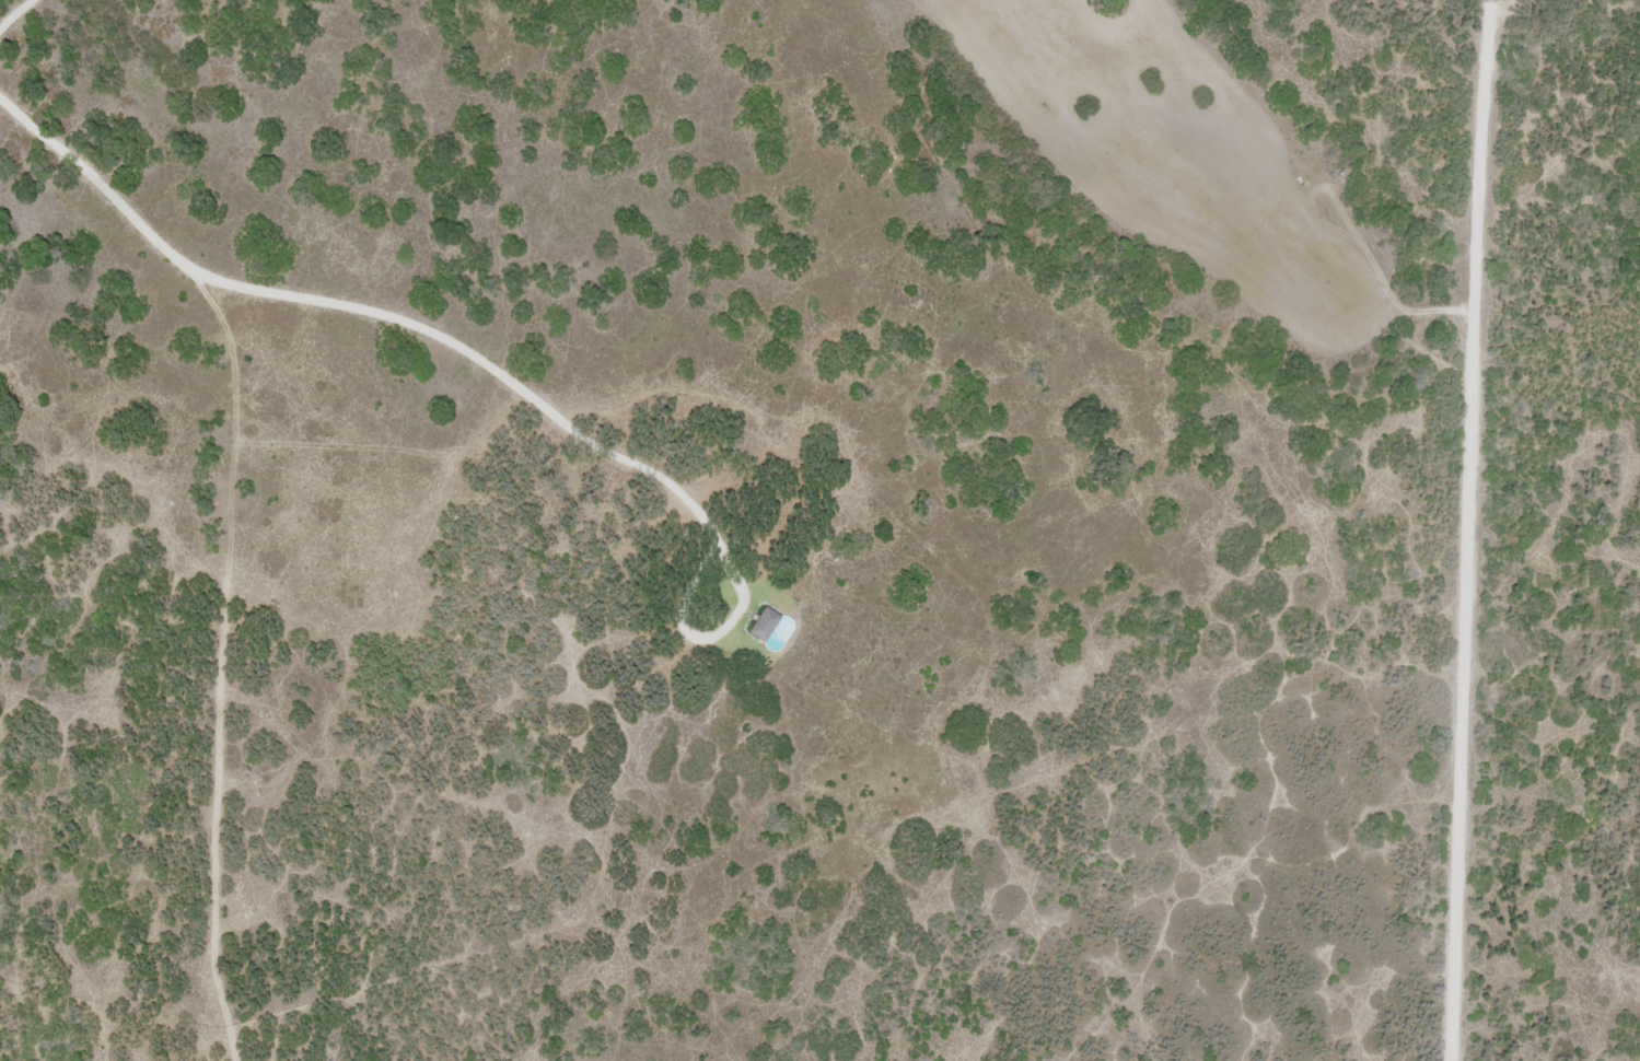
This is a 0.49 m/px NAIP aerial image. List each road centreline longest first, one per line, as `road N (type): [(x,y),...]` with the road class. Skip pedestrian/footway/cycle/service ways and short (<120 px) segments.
road 1 (residential): [(0,80),(194,273),(235,362),(241,557),(221,1060)]

